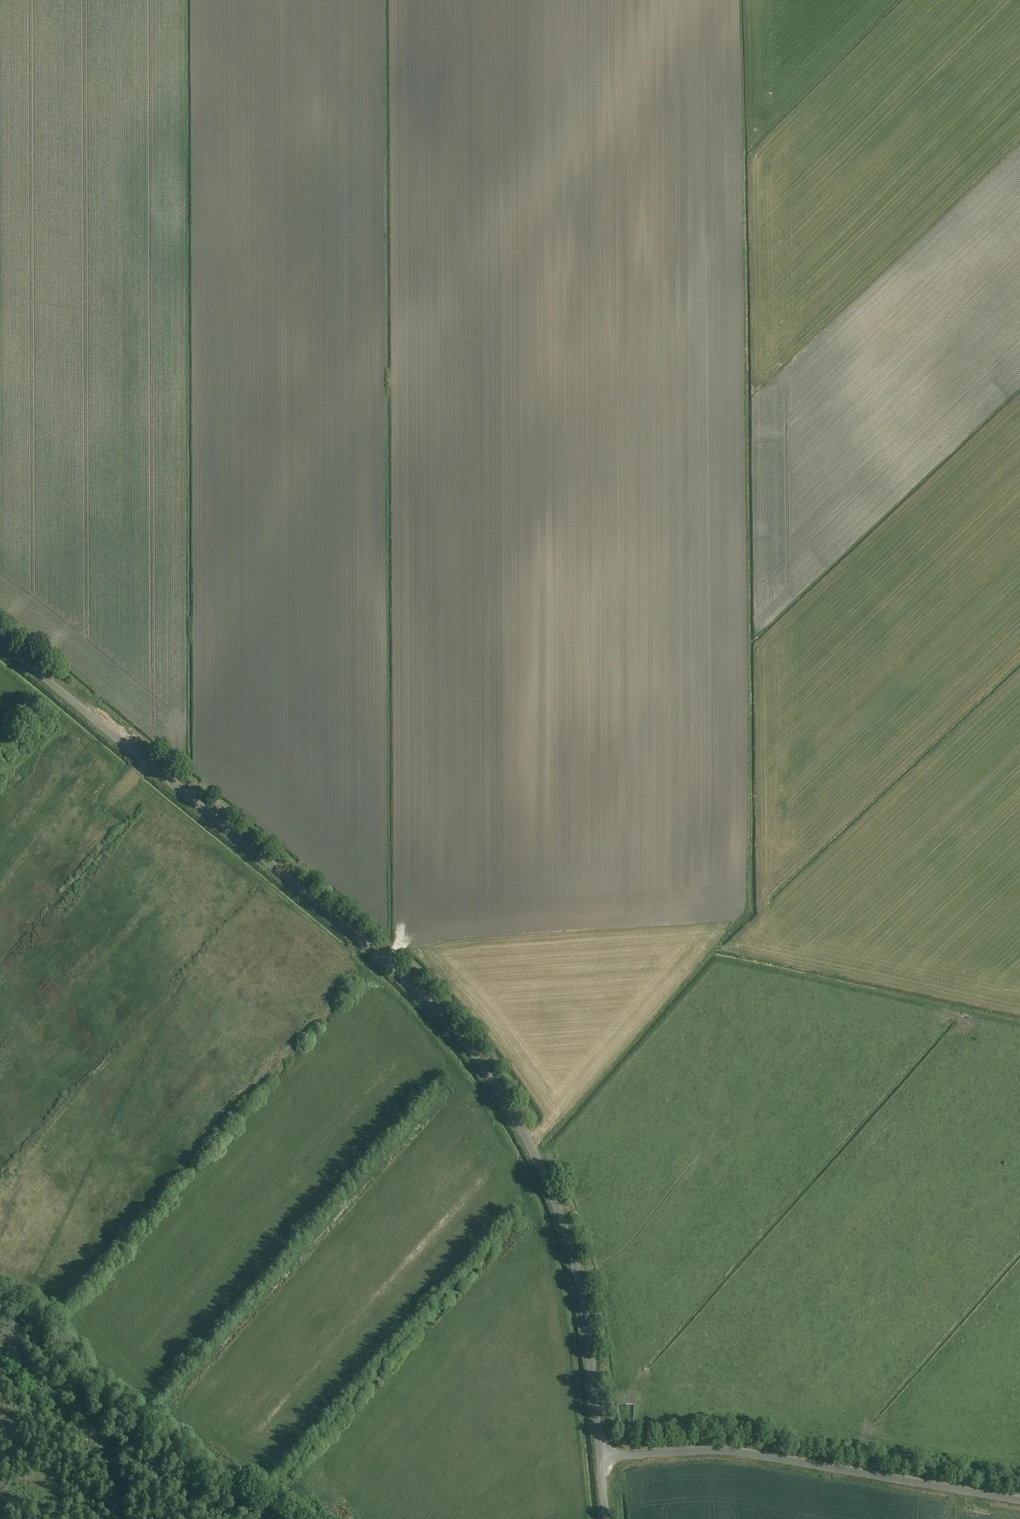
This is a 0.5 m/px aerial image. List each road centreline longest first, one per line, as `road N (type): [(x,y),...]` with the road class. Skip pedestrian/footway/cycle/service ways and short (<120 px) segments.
road 1 (unclassified): [(600,1455),(561,1219),(481,1065),(380,957),(0,645)]
road 2 (unclassified): [(1019,1500),(758,1455),(600,1455)]

